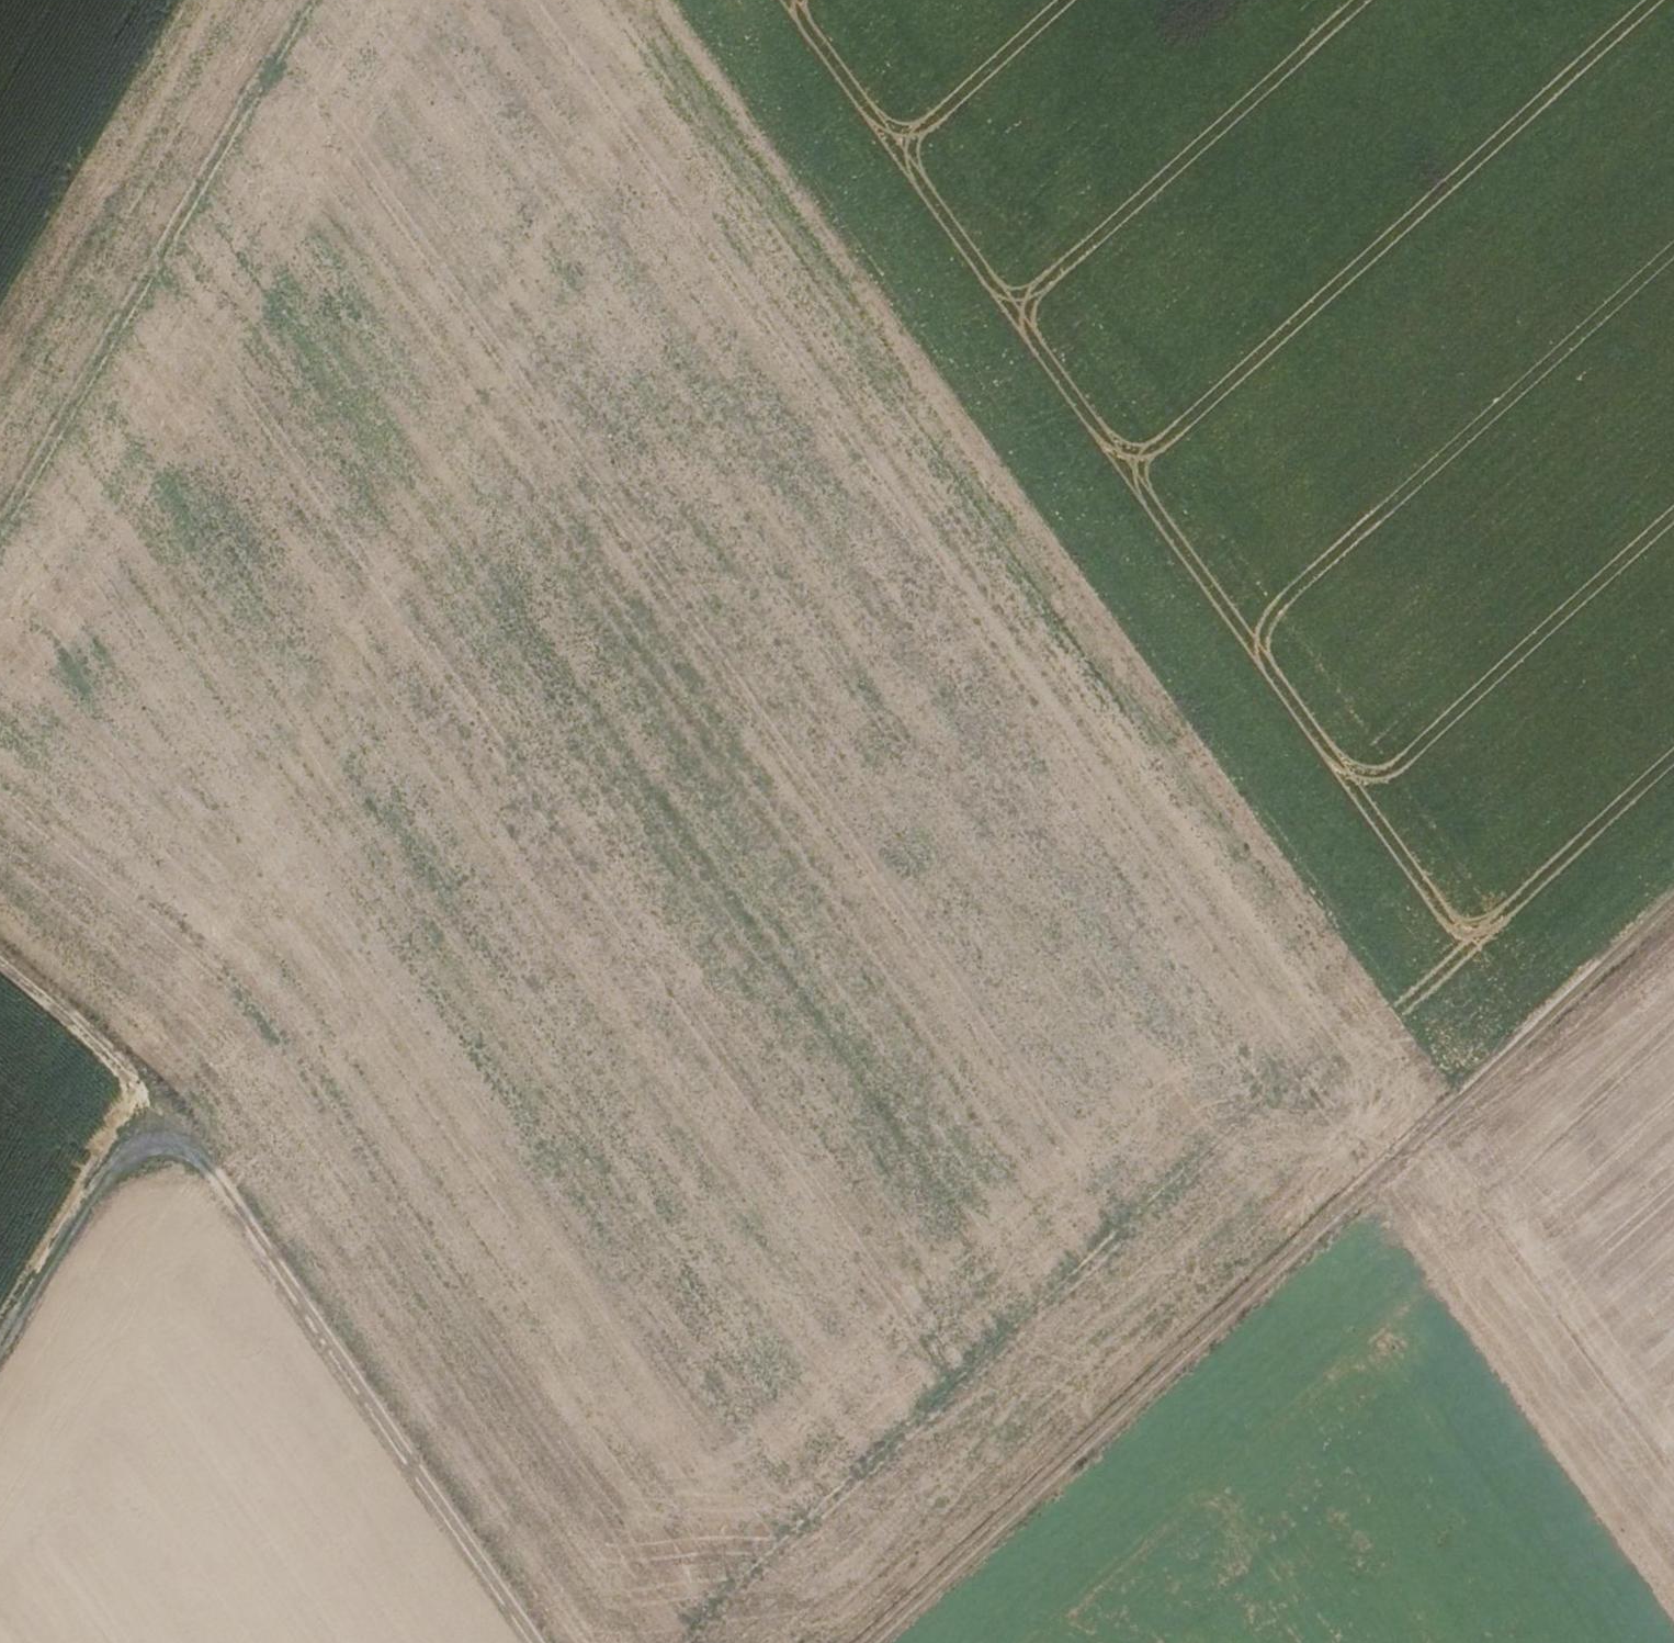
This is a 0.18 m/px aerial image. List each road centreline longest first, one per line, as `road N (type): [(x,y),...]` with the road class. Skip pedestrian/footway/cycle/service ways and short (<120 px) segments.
road 1 (track): [(872,1642),(1673,912)]
road 2 (track): [(152,1101),(543,1642)]
road 3 (track): [(0,1361),(152,1101)]
road 4 (track): [(152,1101),(0,957)]

